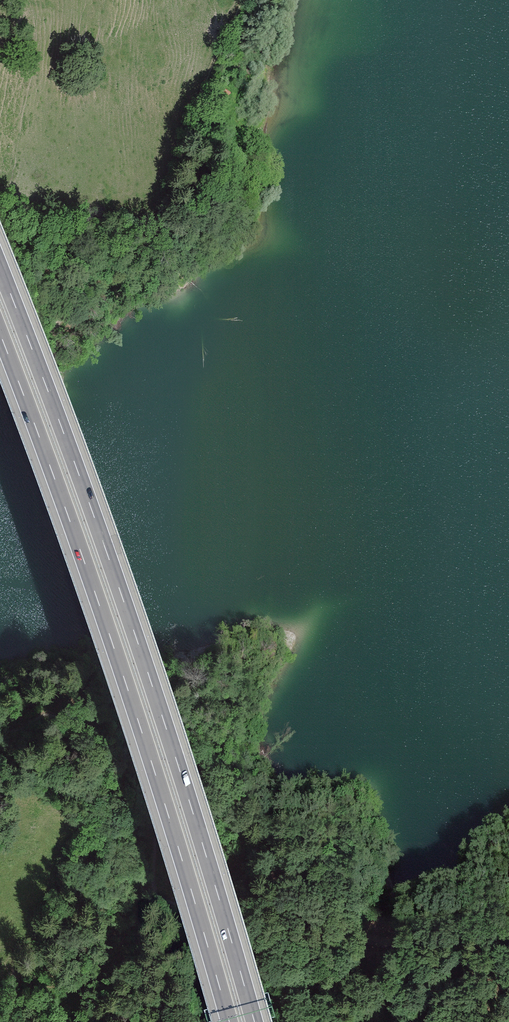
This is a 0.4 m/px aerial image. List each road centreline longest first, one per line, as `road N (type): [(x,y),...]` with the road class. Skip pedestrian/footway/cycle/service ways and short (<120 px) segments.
road 1 (motorway): [(254,1021),(168,733),(0,267)]
road 2 (motorway): [(0,332),(89,572),(230,1021)]

